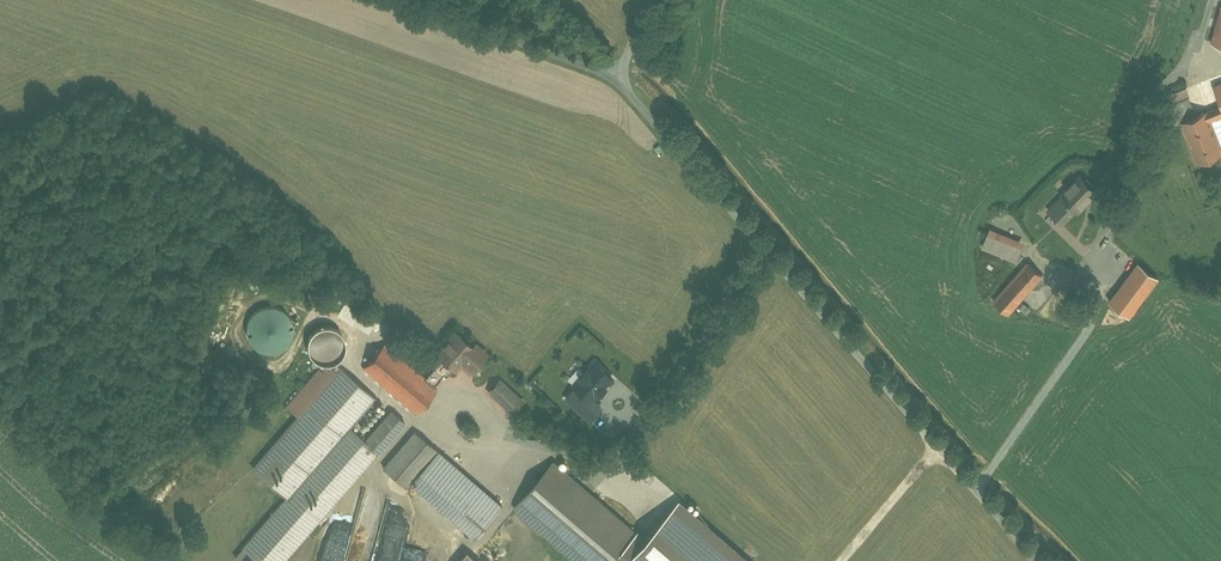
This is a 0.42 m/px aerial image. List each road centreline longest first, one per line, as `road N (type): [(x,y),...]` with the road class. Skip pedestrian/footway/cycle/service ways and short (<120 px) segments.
road 1 (unclassified): [(623,68),(1046,560)]
road 2 (unclassified): [(427,0),(623,68)]

